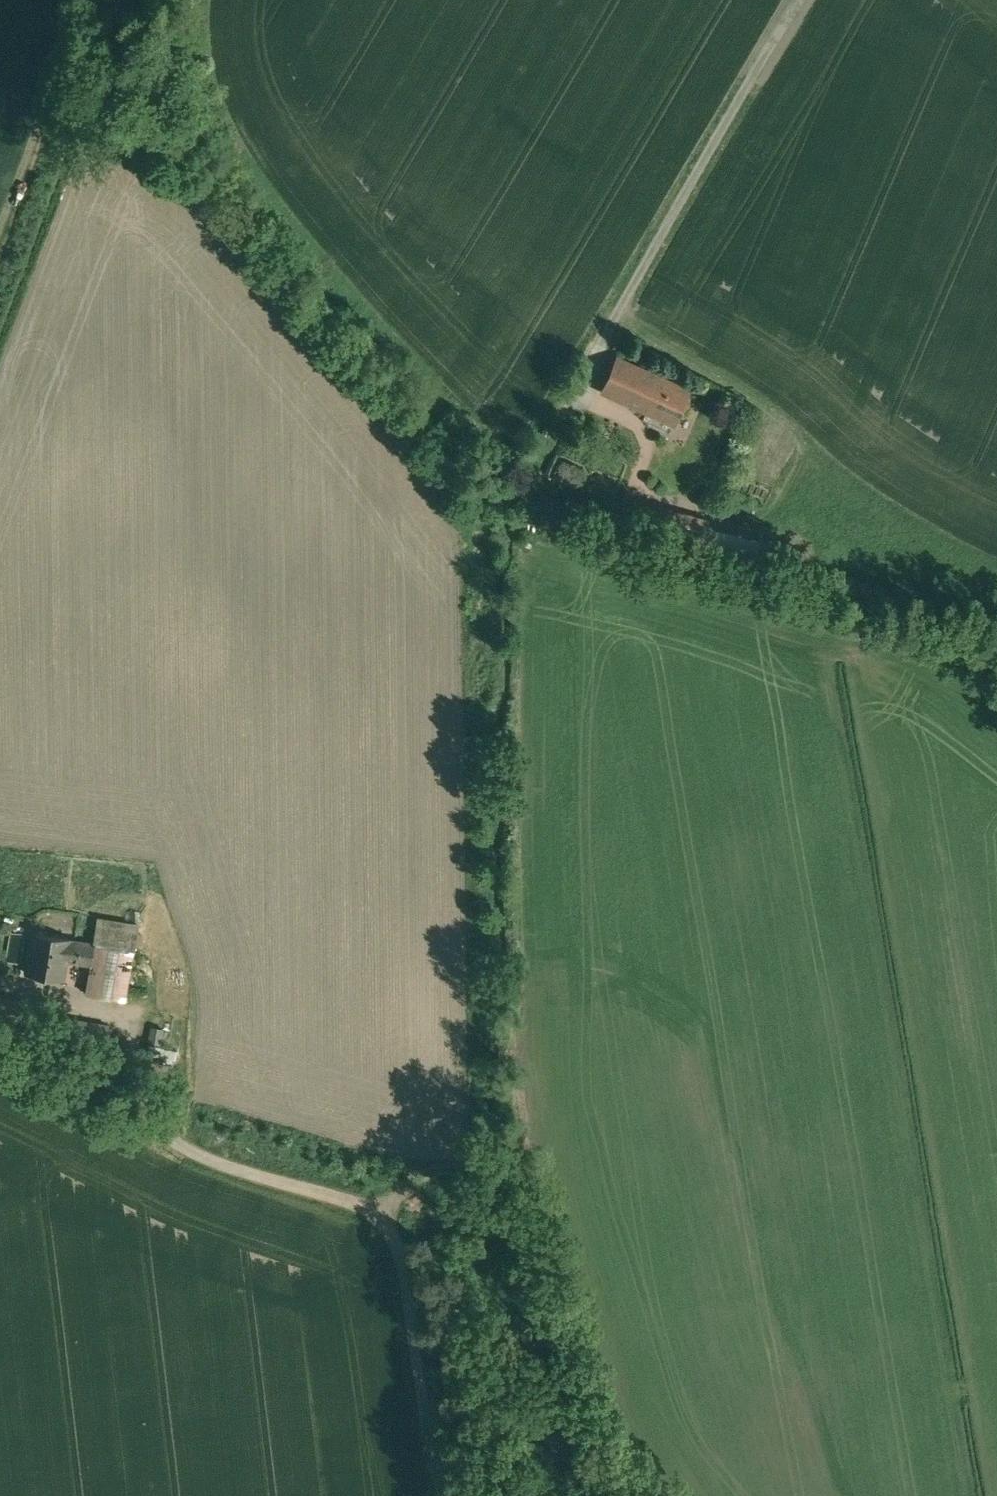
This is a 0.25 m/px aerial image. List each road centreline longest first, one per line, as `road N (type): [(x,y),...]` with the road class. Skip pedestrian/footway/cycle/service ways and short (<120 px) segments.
road 1 (track): [(129,1061),(170,1134),(215,1162),(366,1203),(399,1242),(446,1495)]
road 2 (track): [(83,0),(0,244)]

